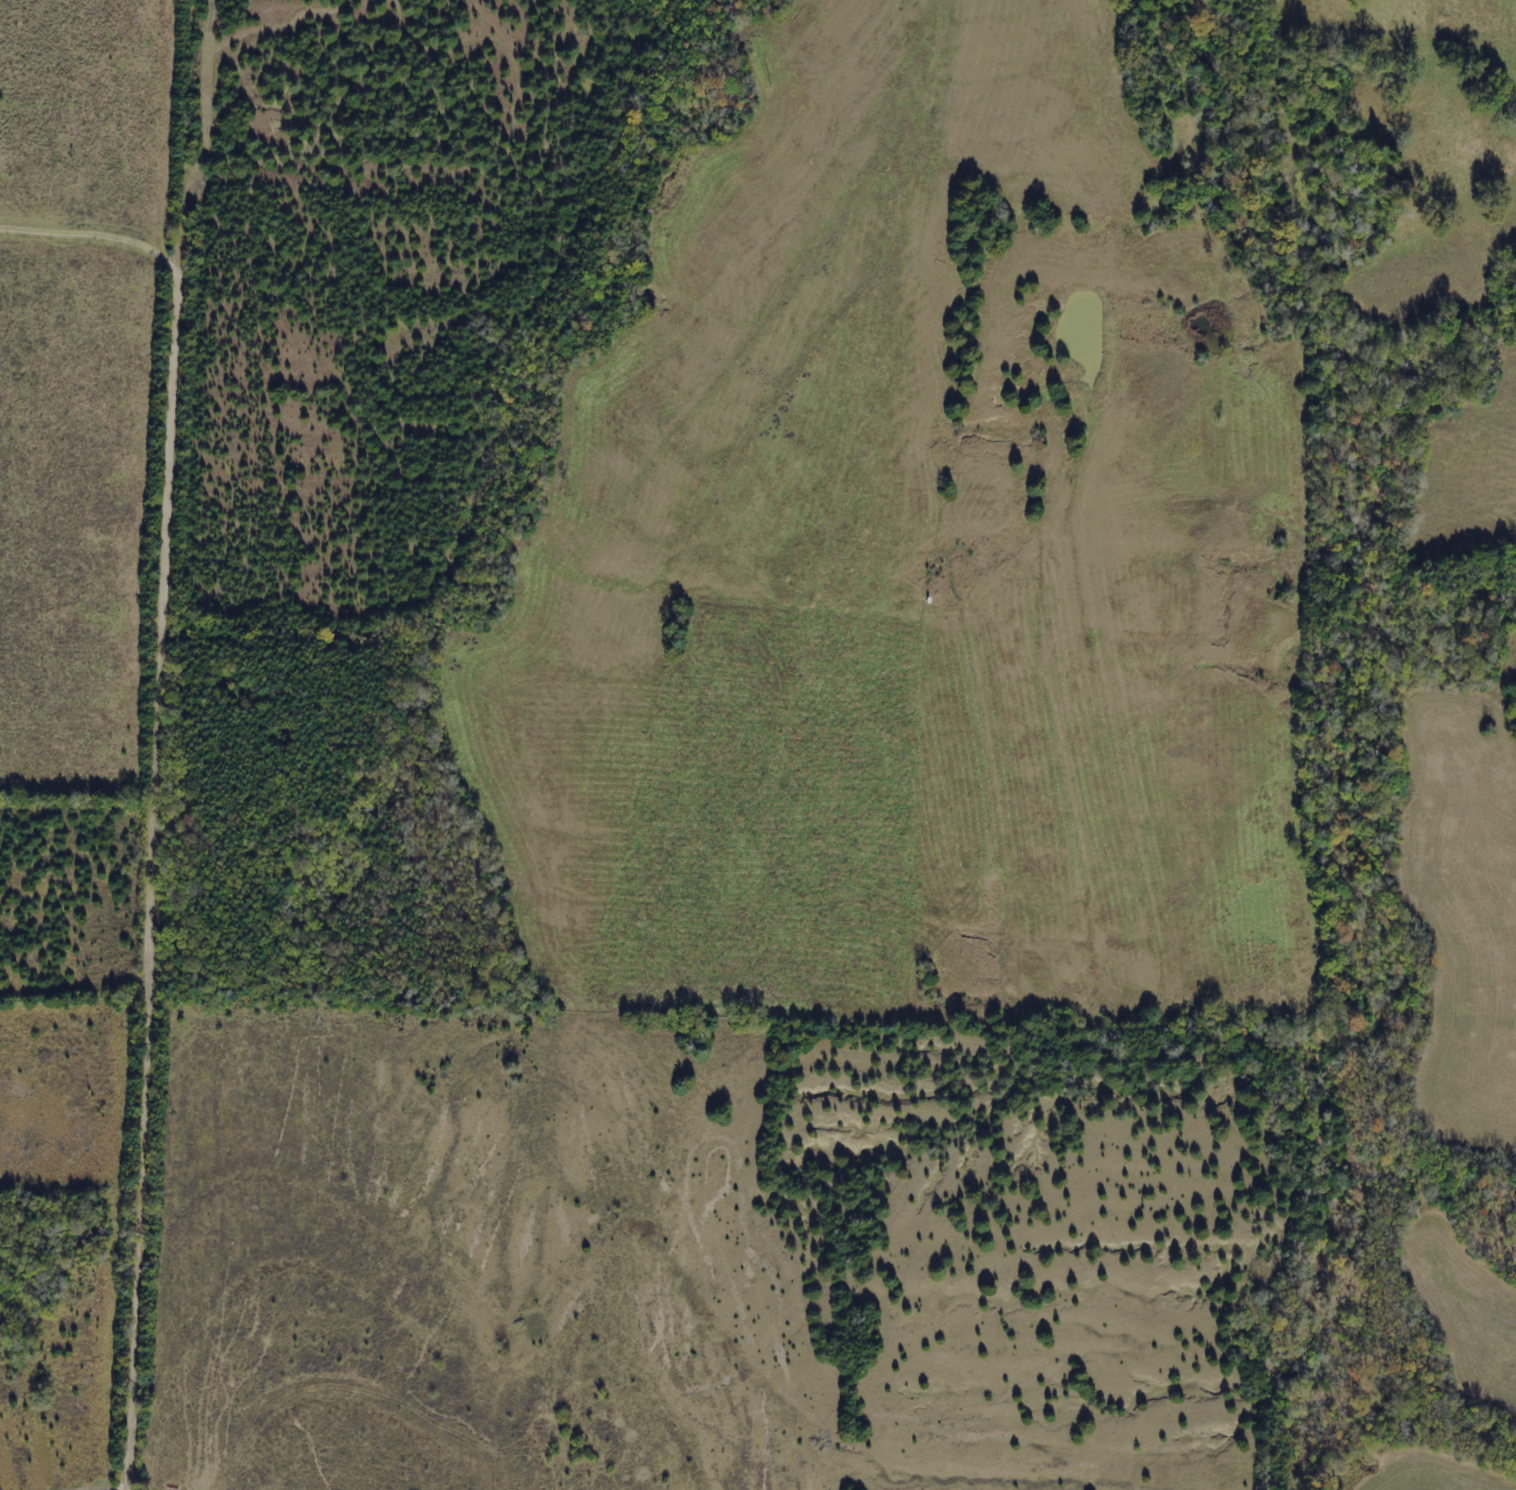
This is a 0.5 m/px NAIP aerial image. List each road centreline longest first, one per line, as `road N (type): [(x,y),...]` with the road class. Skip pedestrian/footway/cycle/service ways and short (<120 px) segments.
road 1 (residential): [(137,1489),(197,198),(227,152),(288,173),(329,224),(350,347),(396,408),(467,475),(492,562),(544,582),(585,562),(926,116),(952,39),(954,0)]

